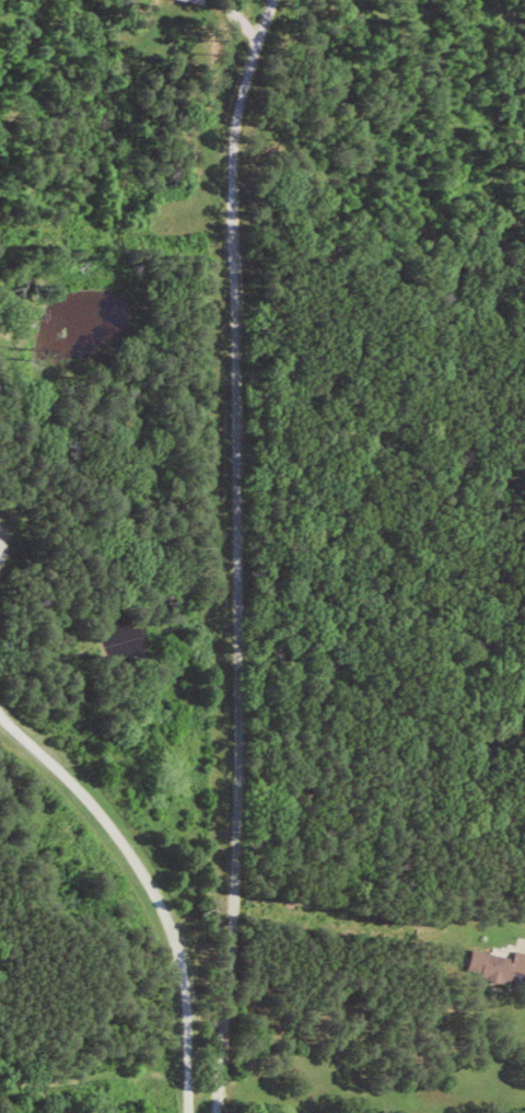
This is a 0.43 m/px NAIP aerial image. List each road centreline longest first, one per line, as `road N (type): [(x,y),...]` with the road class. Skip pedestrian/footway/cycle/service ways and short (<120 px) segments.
road 1 (residential): [(0,722),(105,823),(182,947),(193,1112)]

